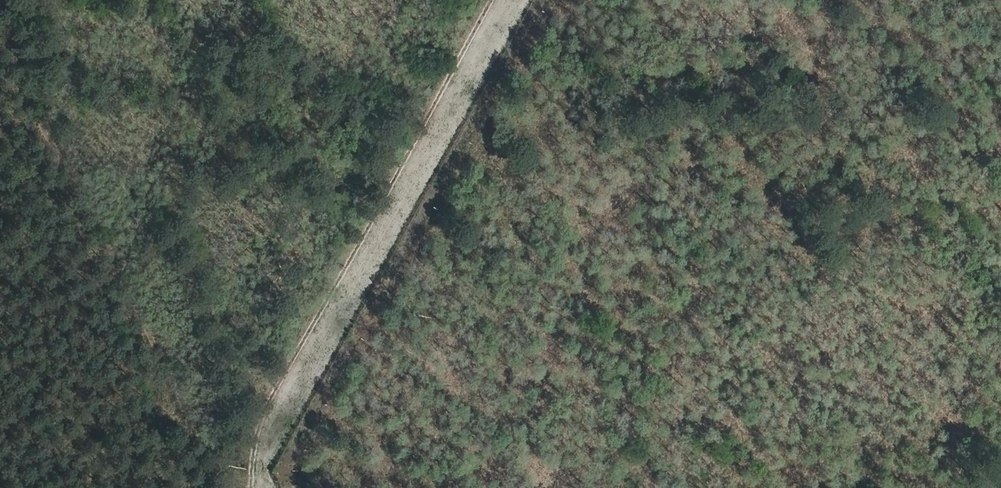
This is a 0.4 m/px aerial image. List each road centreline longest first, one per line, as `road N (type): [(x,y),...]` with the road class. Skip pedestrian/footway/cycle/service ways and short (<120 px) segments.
road 1 (track): [(248,487),(273,402),(492,0)]

